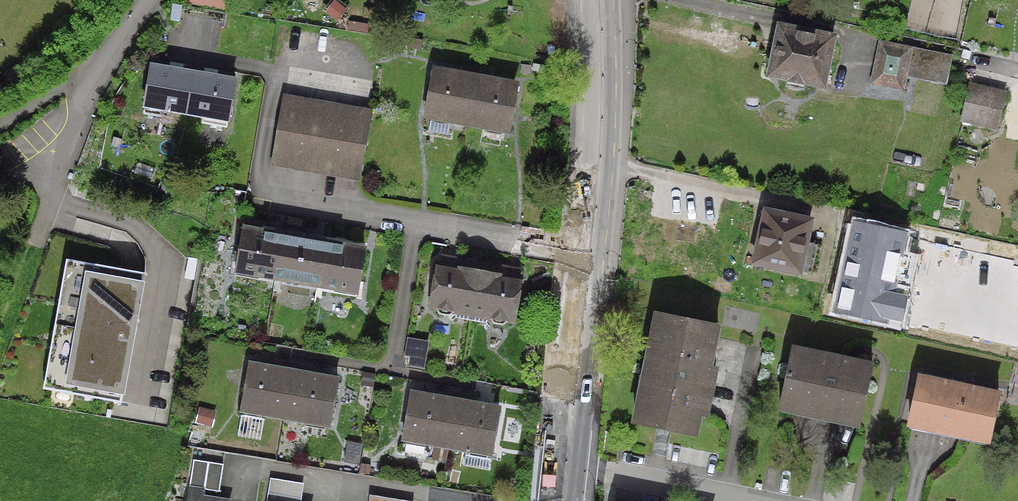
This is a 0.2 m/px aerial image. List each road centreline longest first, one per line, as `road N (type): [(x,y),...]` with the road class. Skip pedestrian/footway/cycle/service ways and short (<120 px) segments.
road 1 (residential): [(589,254),(272,196)]
road 2 (residential): [(33,243),(85,102),(149,0)]
road 3 (secondary): [(599,0),(603,90),(589,254)]
road 4 (secondary): [(589,254),(566,464)]
road 5 (residential): [(740,500),(566,464)]

